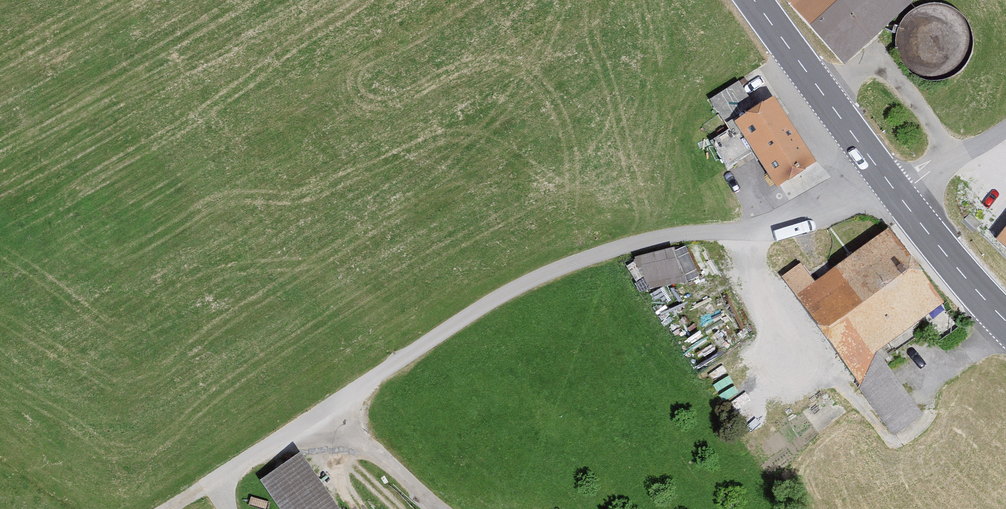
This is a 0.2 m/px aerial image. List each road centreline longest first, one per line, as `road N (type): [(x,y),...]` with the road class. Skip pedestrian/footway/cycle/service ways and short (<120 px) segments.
road 1 (track): [(435,508),(380,458),(370,422),(393,376),(487,304),(615,251),(753,232),(812,210),(875,164)]
road 2 (secondary): [(1005,322),(901,198),(754,0)]
road 3 (track): [(375,439),(304,446),(214,479),(166,508)]
road 4 (track): [(901,198),(1005,127)]

